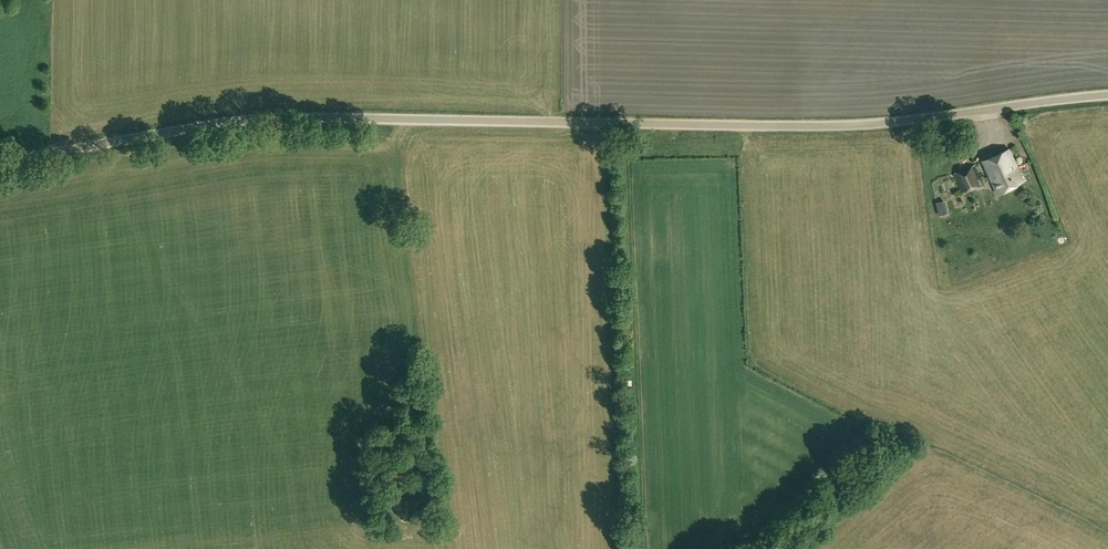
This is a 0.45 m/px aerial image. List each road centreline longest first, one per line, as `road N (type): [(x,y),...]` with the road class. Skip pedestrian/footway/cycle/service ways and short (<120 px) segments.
road 1 (unclassified): [(0,164),(253,120),(893,119),(1107,93)]

